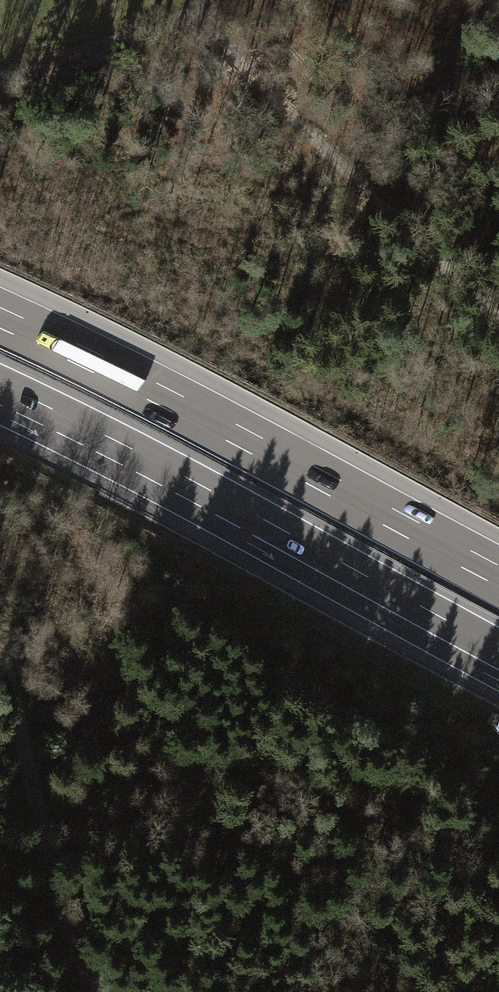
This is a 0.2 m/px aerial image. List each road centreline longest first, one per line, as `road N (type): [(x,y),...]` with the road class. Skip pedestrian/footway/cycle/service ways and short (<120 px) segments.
road 1 (motorway): [(0,395),(498,659)]
road 2 (motorway): [(498,587),(0,328)]
road 3 (track): [(209,0),(209,14),(247,68),(362,192),(498,311)]
road 4 (track): [(104,991),(91,975),(47,844),(0,655)]
road 5 (track): [(0,80),(209,14)]

